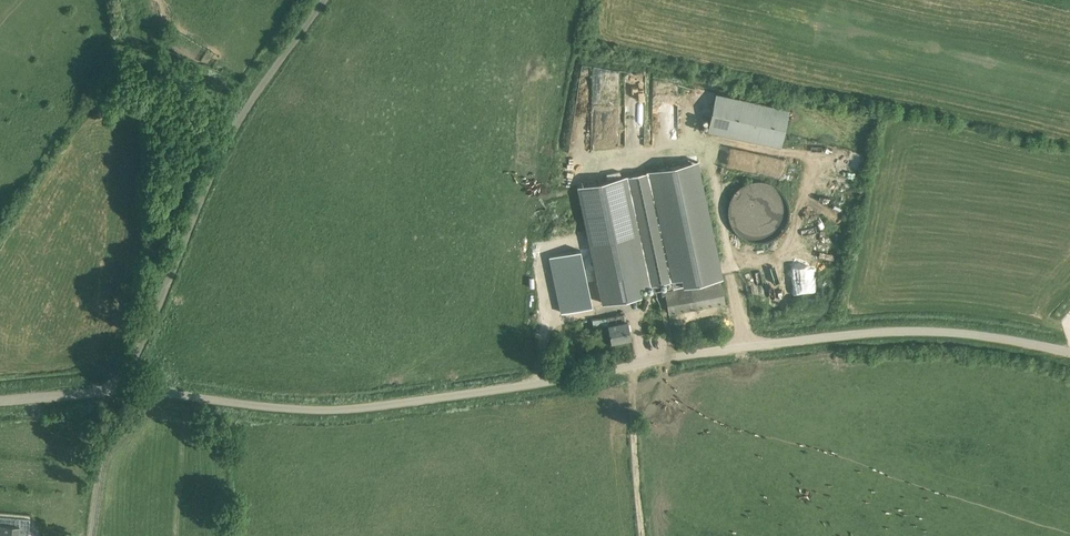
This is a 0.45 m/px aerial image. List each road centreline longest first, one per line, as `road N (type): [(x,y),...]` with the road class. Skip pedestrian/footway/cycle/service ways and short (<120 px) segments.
road 1 (unclassified): [(123,388),(333,410),(854,333),(957,333),(1069,353)]
road 2 (unclassified): [(123,388),(222,139),(322,0)]
road 3 (track): [(642,535),(627,367)]
road 4 (unclassified): [(0,401),(123,388)]

